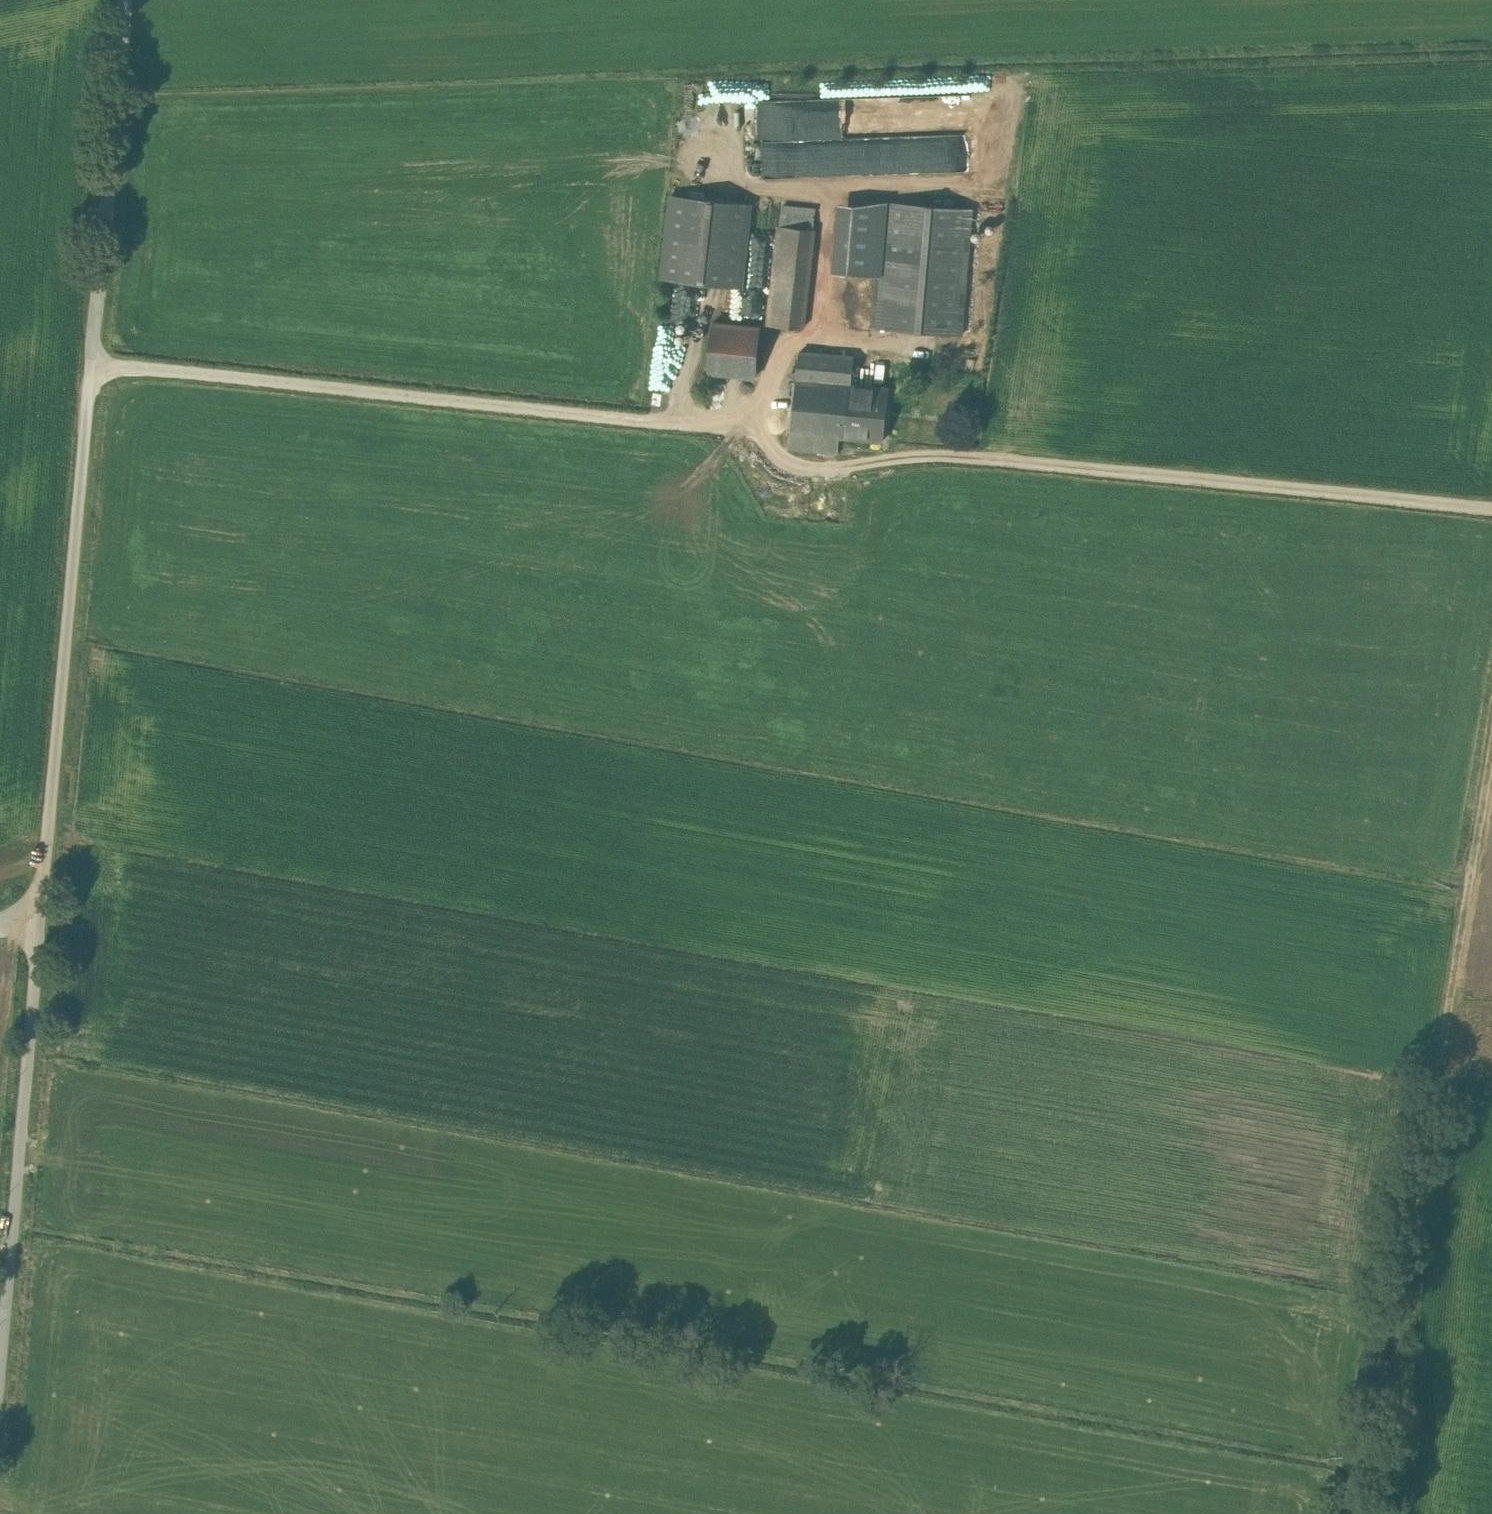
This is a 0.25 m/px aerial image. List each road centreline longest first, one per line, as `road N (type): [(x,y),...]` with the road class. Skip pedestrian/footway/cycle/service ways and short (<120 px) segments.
road 1 (track): [(1491,718),(1354,1513)]
road 2 (unclassified): [(0,919),(50,903),(0,1419)]
road 3 (track): [(119,0),(90,364)]

